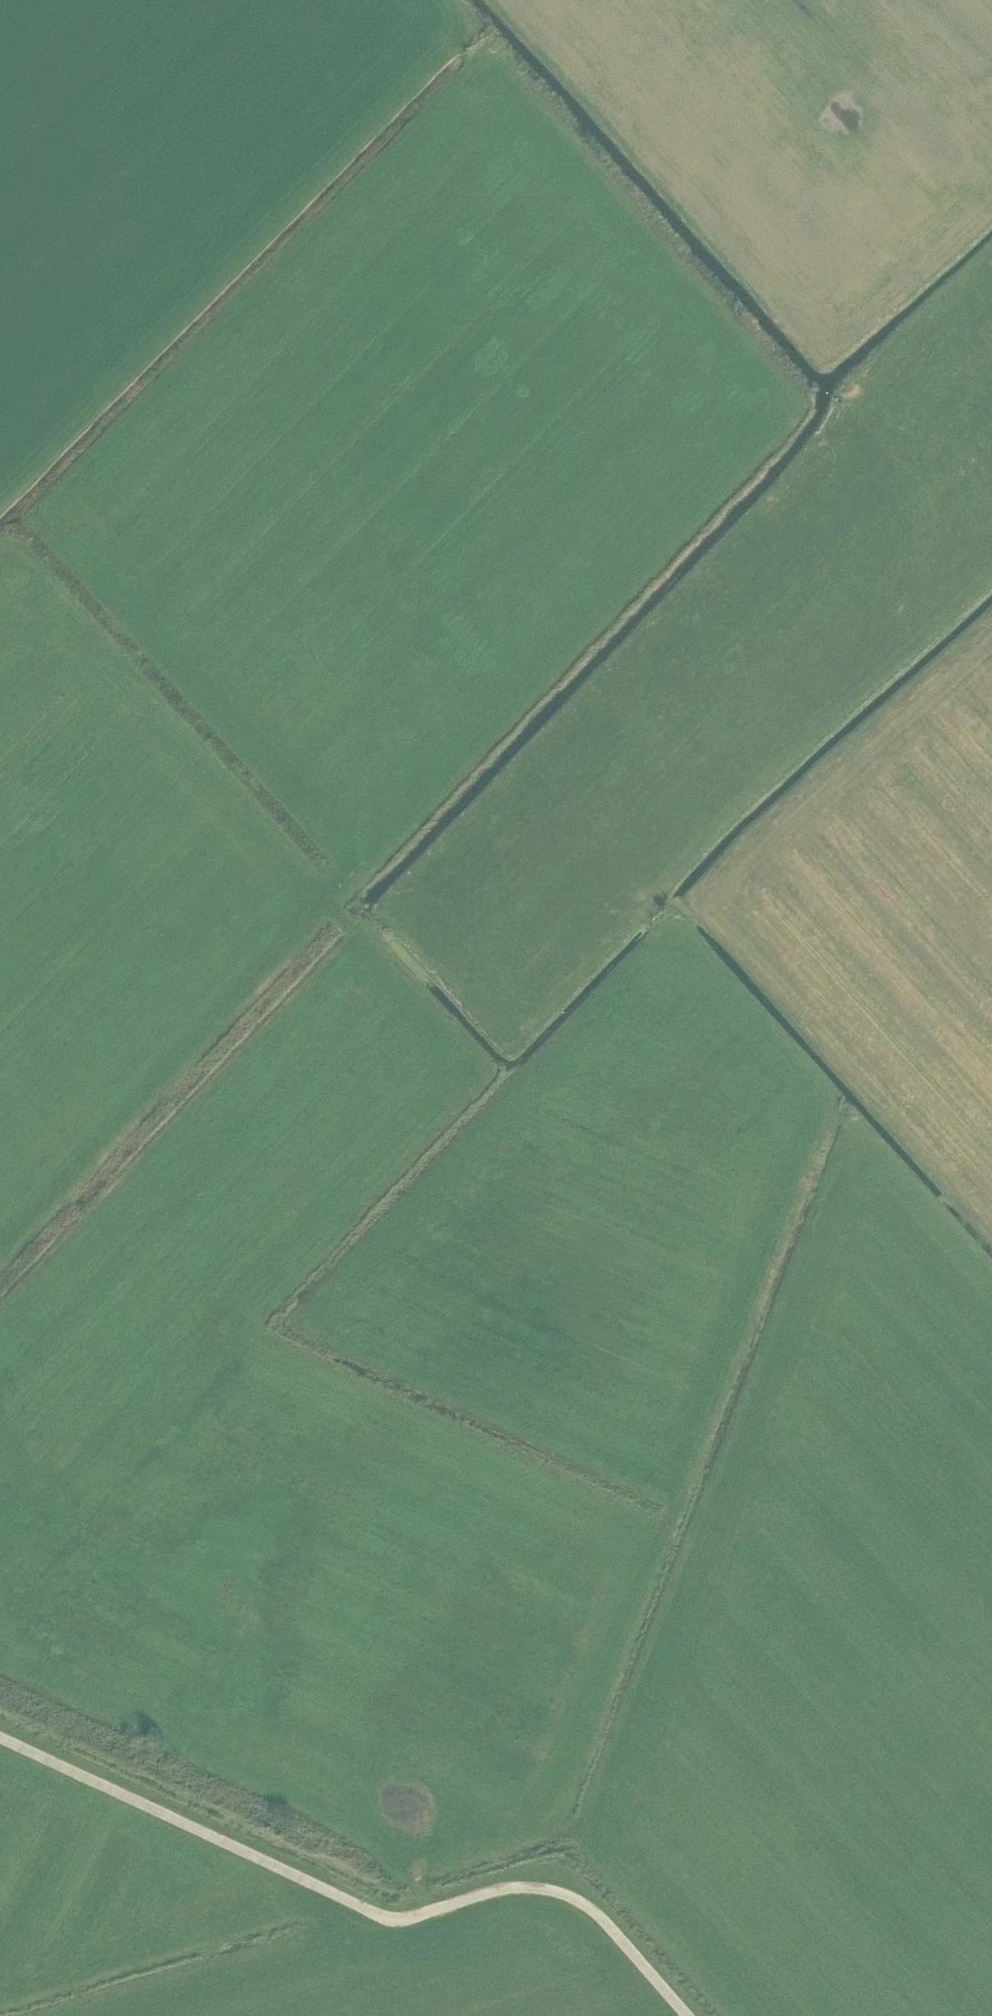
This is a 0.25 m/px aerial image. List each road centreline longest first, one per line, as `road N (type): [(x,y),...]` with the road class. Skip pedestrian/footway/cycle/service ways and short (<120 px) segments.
road 1 (track): [(0,1738),(375,1914),(427,1914),(510,1891),(575,1902),(685,2015)]

